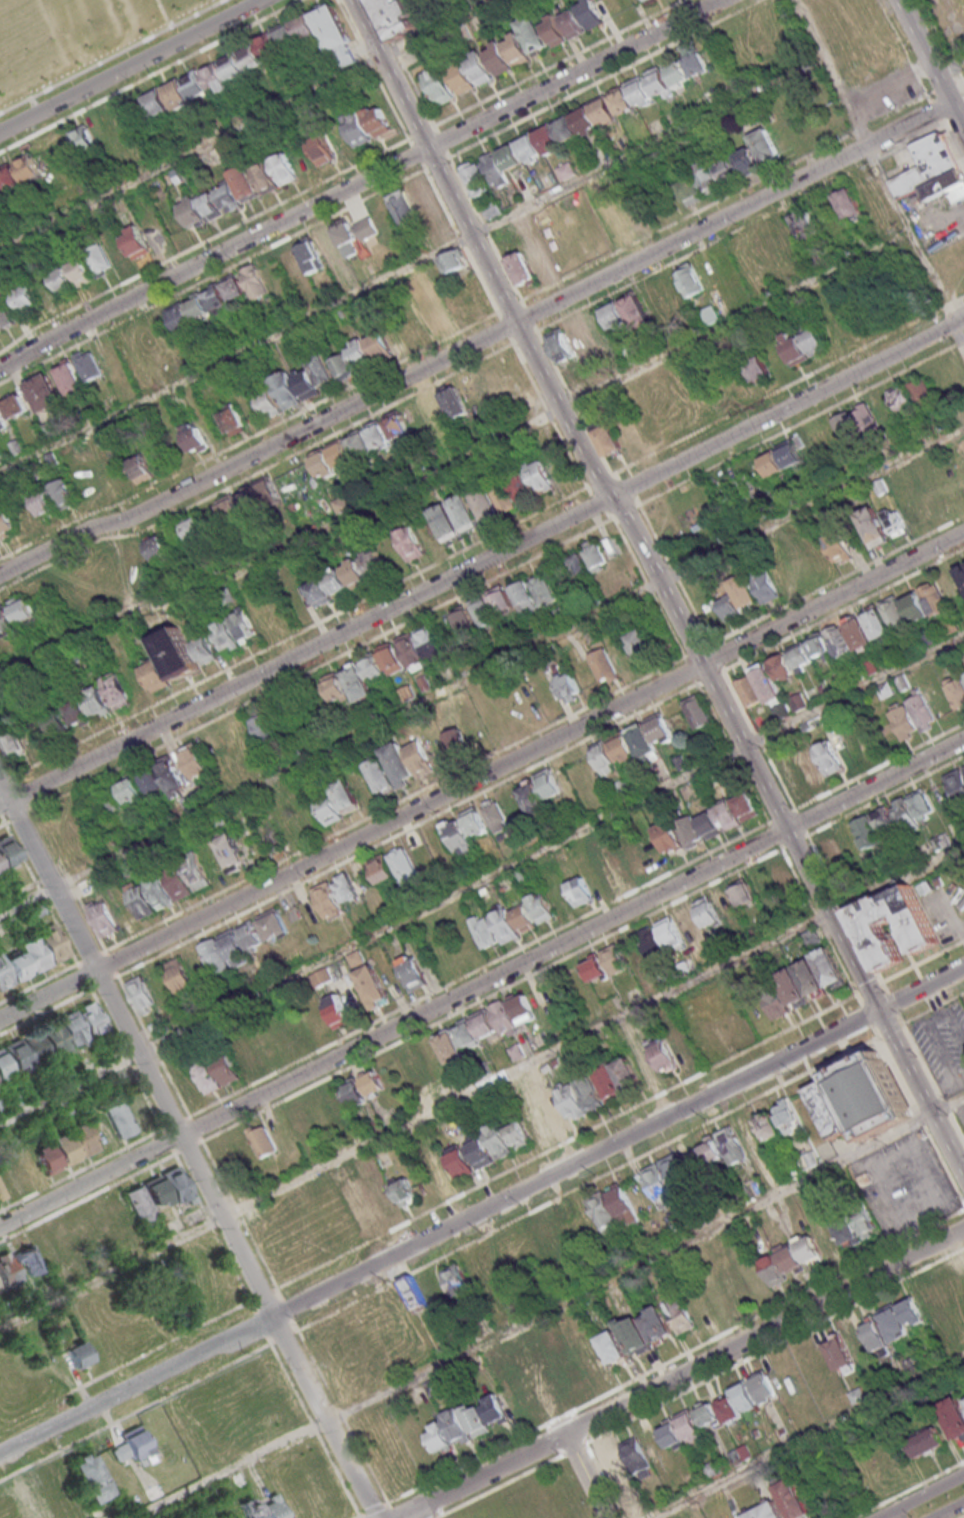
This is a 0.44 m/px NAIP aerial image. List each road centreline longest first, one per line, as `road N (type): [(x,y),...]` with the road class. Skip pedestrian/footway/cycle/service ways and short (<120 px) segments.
road 1 (residential): [(963,531),(0,1019)]
road 2 (residential): [(0,1227),(963,740)]
road 3 (residential): [(9,800),(963,318)]
road 4 (residential): [(949,103),(128,520),(91,528),(0,575)]
road 5 (residential): [(0,365),(721,0)]
road 6 (residential): [(963,970),(273,1318)]
road 7 (residential): [(394,1517),(963,1228)]
road 8 (residential): [(273,1318),(0,783)]
road 9 (tertiary): [(603,486),(624,510),(878,1012)]
road 10 (tertiary): [(351,0),(603,486)]
road 11 (residential): [(273,1318),(0,1454)]
road 12 (residential): [(262,0),(0,133)]
road 13 (residential): [(379,1517),(273,1318)]
road 14 (tertiary): [(878,1012),(963,1177)]
road 15 (tertiary): [(963,132),(897,0)]

